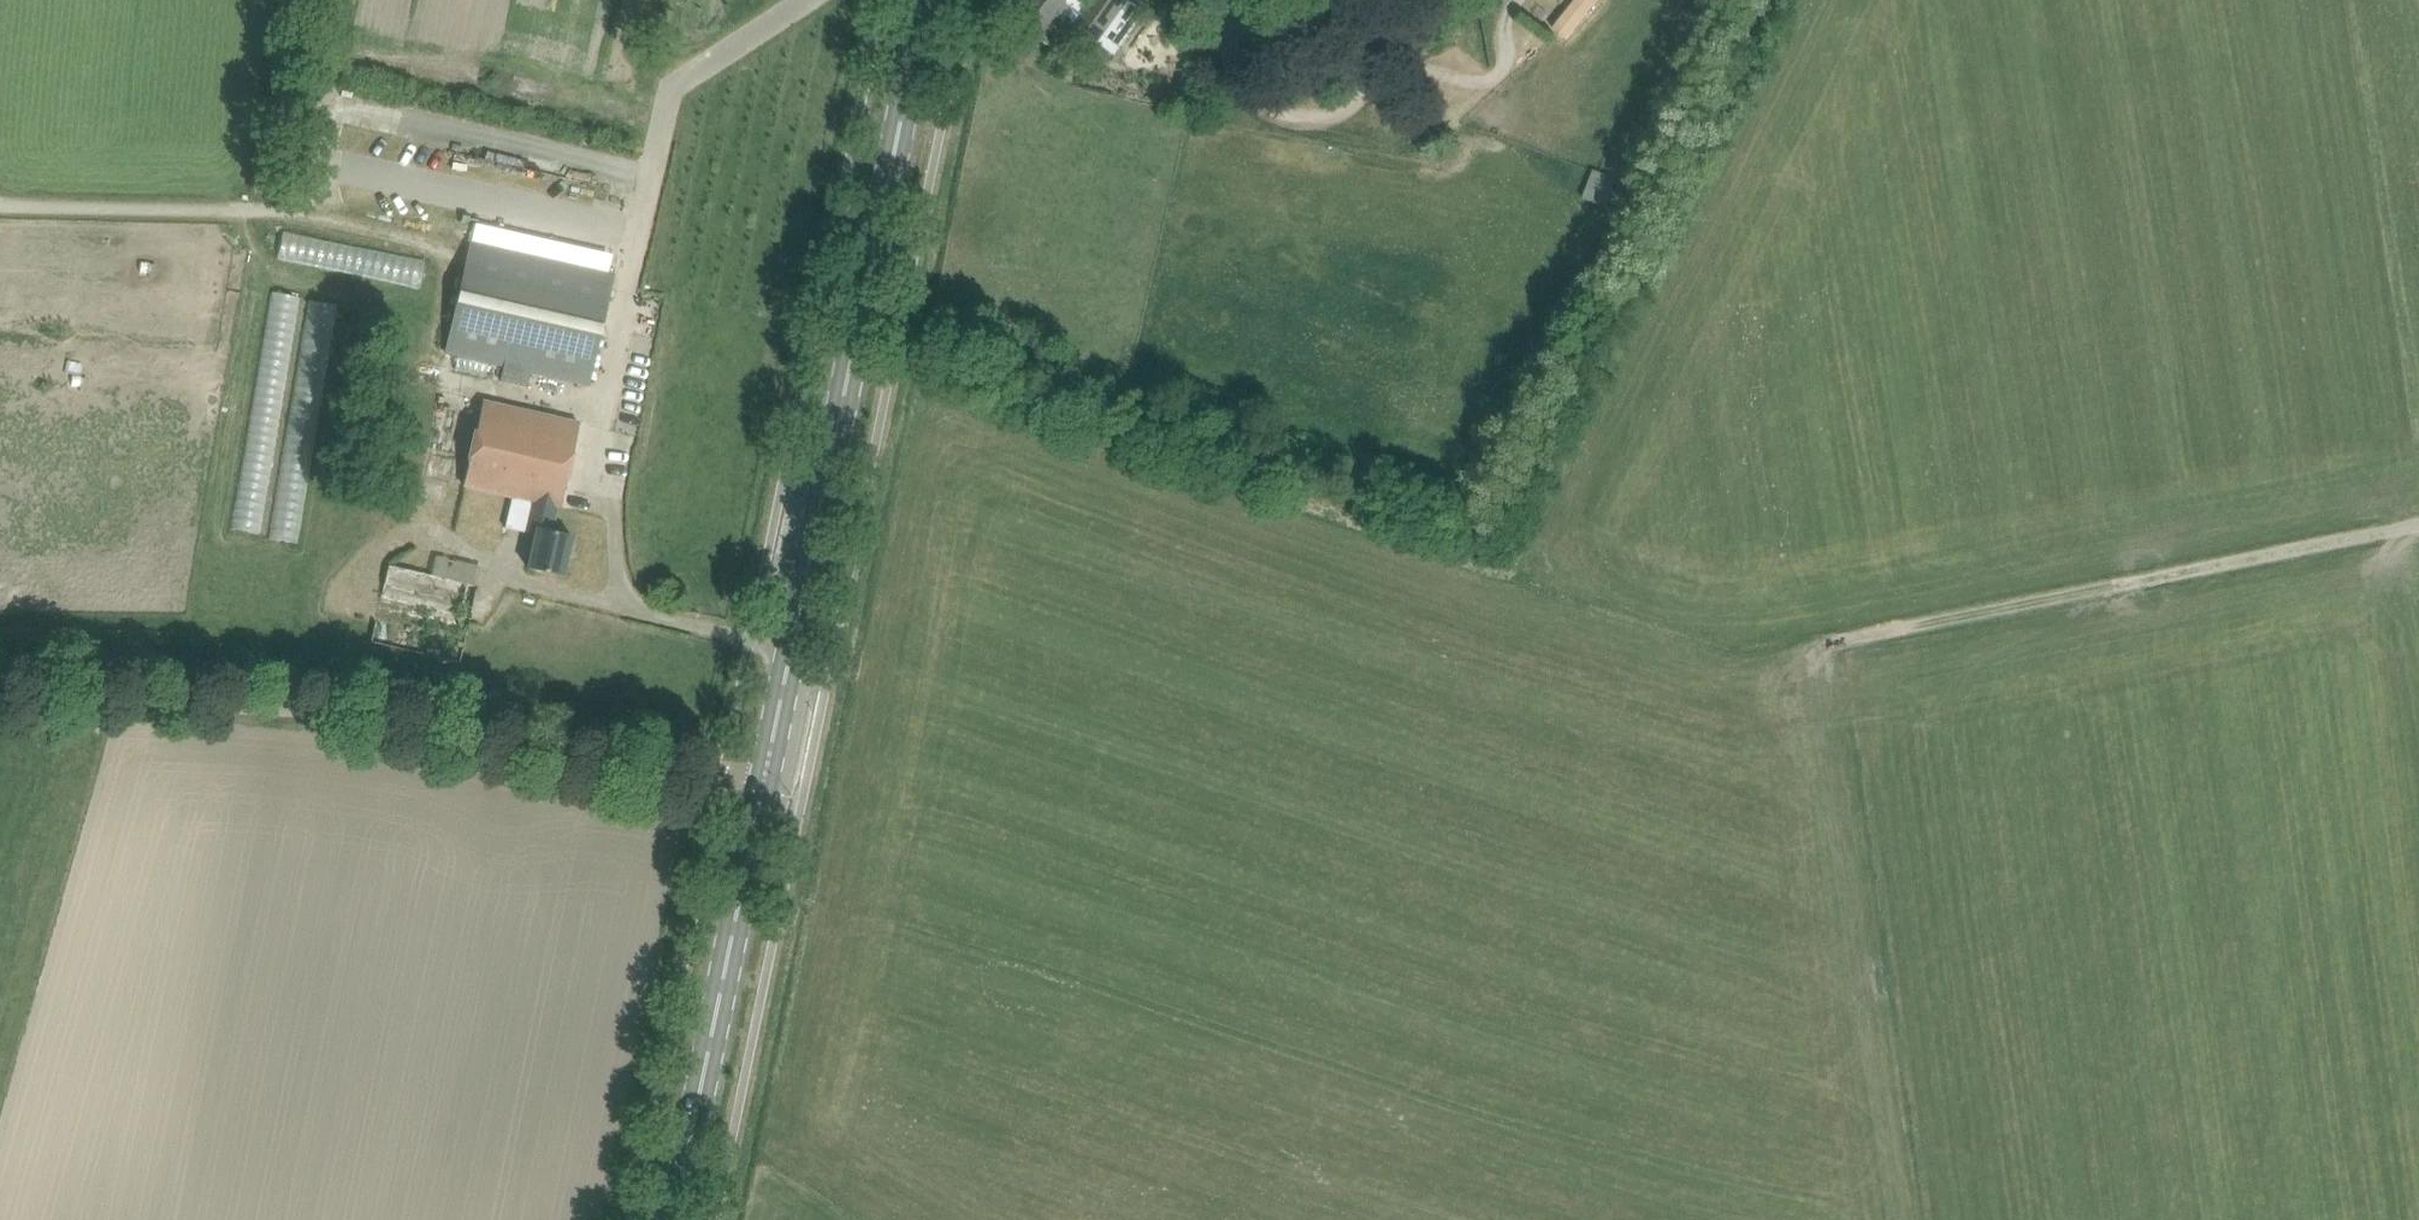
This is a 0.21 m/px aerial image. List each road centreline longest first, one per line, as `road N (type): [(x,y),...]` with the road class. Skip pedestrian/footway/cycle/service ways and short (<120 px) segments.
road 1 (primary): [(762,789),(925,0)]
road 2 (unclassified): [(762,789),(301,709),(0,697)]
road 3 (primary): [(673,1219),(762,789)]

